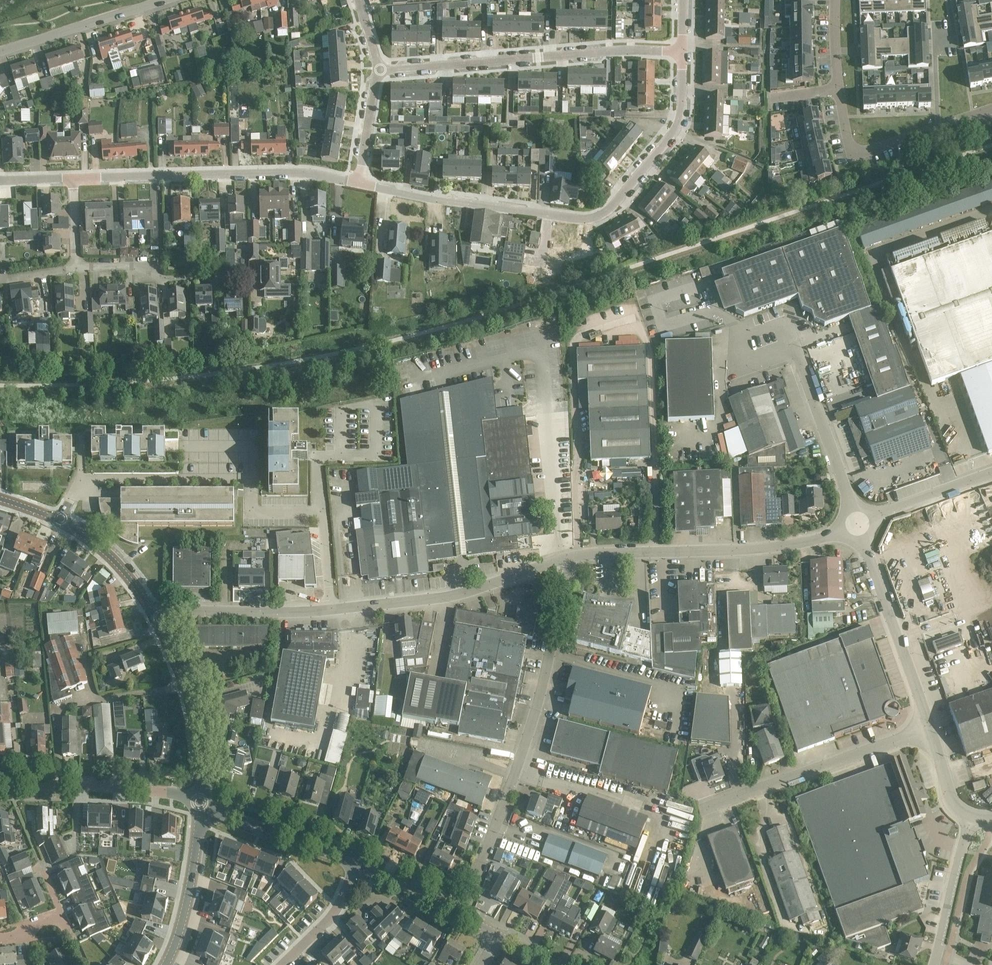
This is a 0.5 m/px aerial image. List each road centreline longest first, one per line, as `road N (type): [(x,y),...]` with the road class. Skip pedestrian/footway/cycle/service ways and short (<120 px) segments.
road 1 (residential): [(682,52),(683,104),(673,133),(610,210),(593,219),(359,183)]
road 2 (unclassified): [(463,915),(520,758),(572,559)]
road 3 (residential): [(375,68),(682,52)]
road 4 (unclassified): [(321,512),(252,512),(252,478),(90,481),(69,501)]
road 5 (unclassified): [(572,559),(813,542),(858,525)]
road 6 (residential): [(359,183),(299,172),(76,178)]
road 7 (unclassified): [(858,525),(786,325),(744,351)]
road 8 (unclassified): [(332,612),(447,598),(572,559)]
road 9 (unclassified): [(703,811),(925,730)]
road 10 (unclassified): [(925,730),(858,525)]
road 11 (residential): [(202,802),(90,786),(0,786)]
road 12 (residential): [(202,802),(193,718),(151,616)]
road 13 (unclassified): [(151,616),(332,612)]
road 14 (residential): [(247,277),(157,278),(153,267),(76,267)]
road 15 (residential): [(0,51),(164,0)]
road 16 (tertiary): [(202,802),(185,912),(166,964)]
road 17 (tertiary): [(348,863),(202,802)]
road 18 (unclassified): [(934,964),(970,817)]
road 19 (residential): [(838,89),(862,150),(940,126)]
road 20 (residential): [(948,0),(954,33),(935,36),(940,126)]
road 21 (unclassified): [(858,525),(991,475)]
road 22 (residential): [(151,616),(110,558),(59,521)]
road 23 (tertiary): [(463,915),(348,863)]
road 24 (residential): [(280,964),(318,928),(348,863)]

